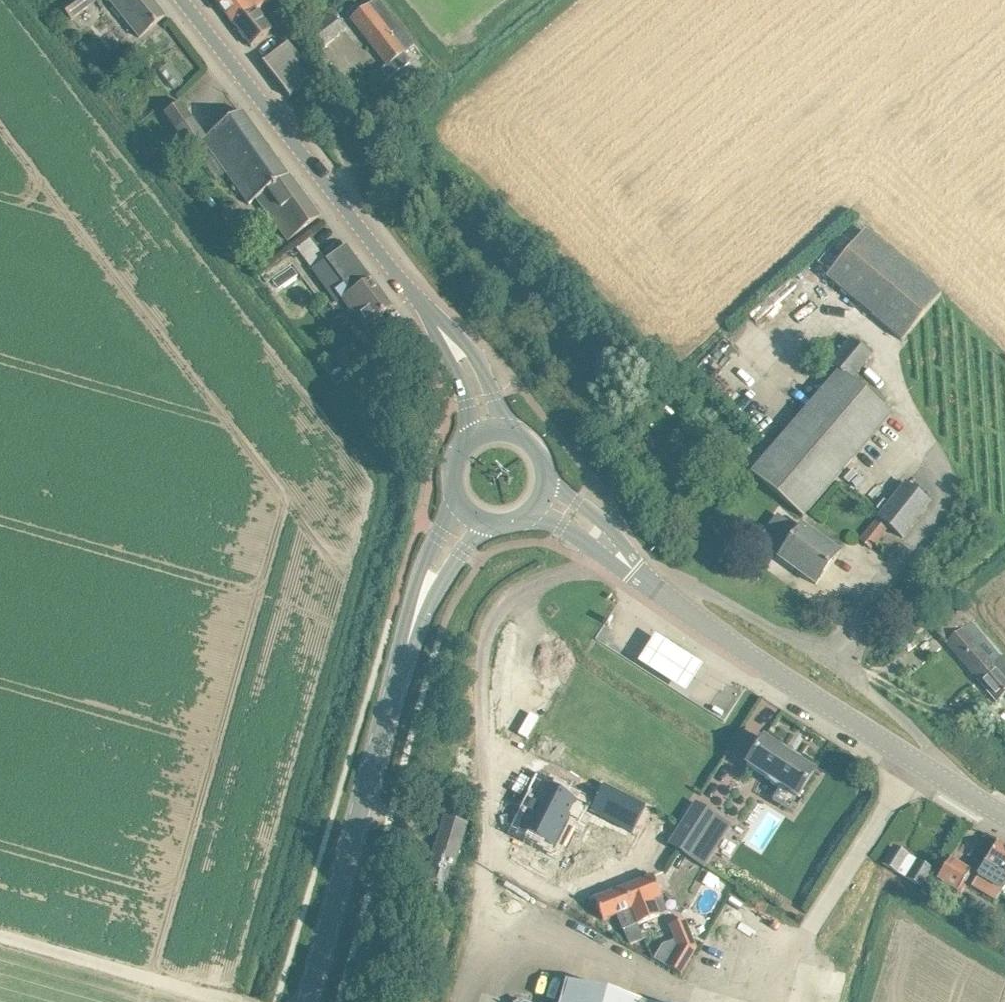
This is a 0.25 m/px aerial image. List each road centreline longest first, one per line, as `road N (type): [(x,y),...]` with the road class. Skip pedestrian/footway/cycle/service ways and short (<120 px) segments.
road 1 (tertiary): [(1004,818),(750,661),(543,499)]
road 2 (secondary): [(480,434),(458,364),(402,280),(181,0)]
road 3 (secondary): [(307,1001),(417,610),(470,517)]
road 4 (track): [(232,1001),(0,936)]

